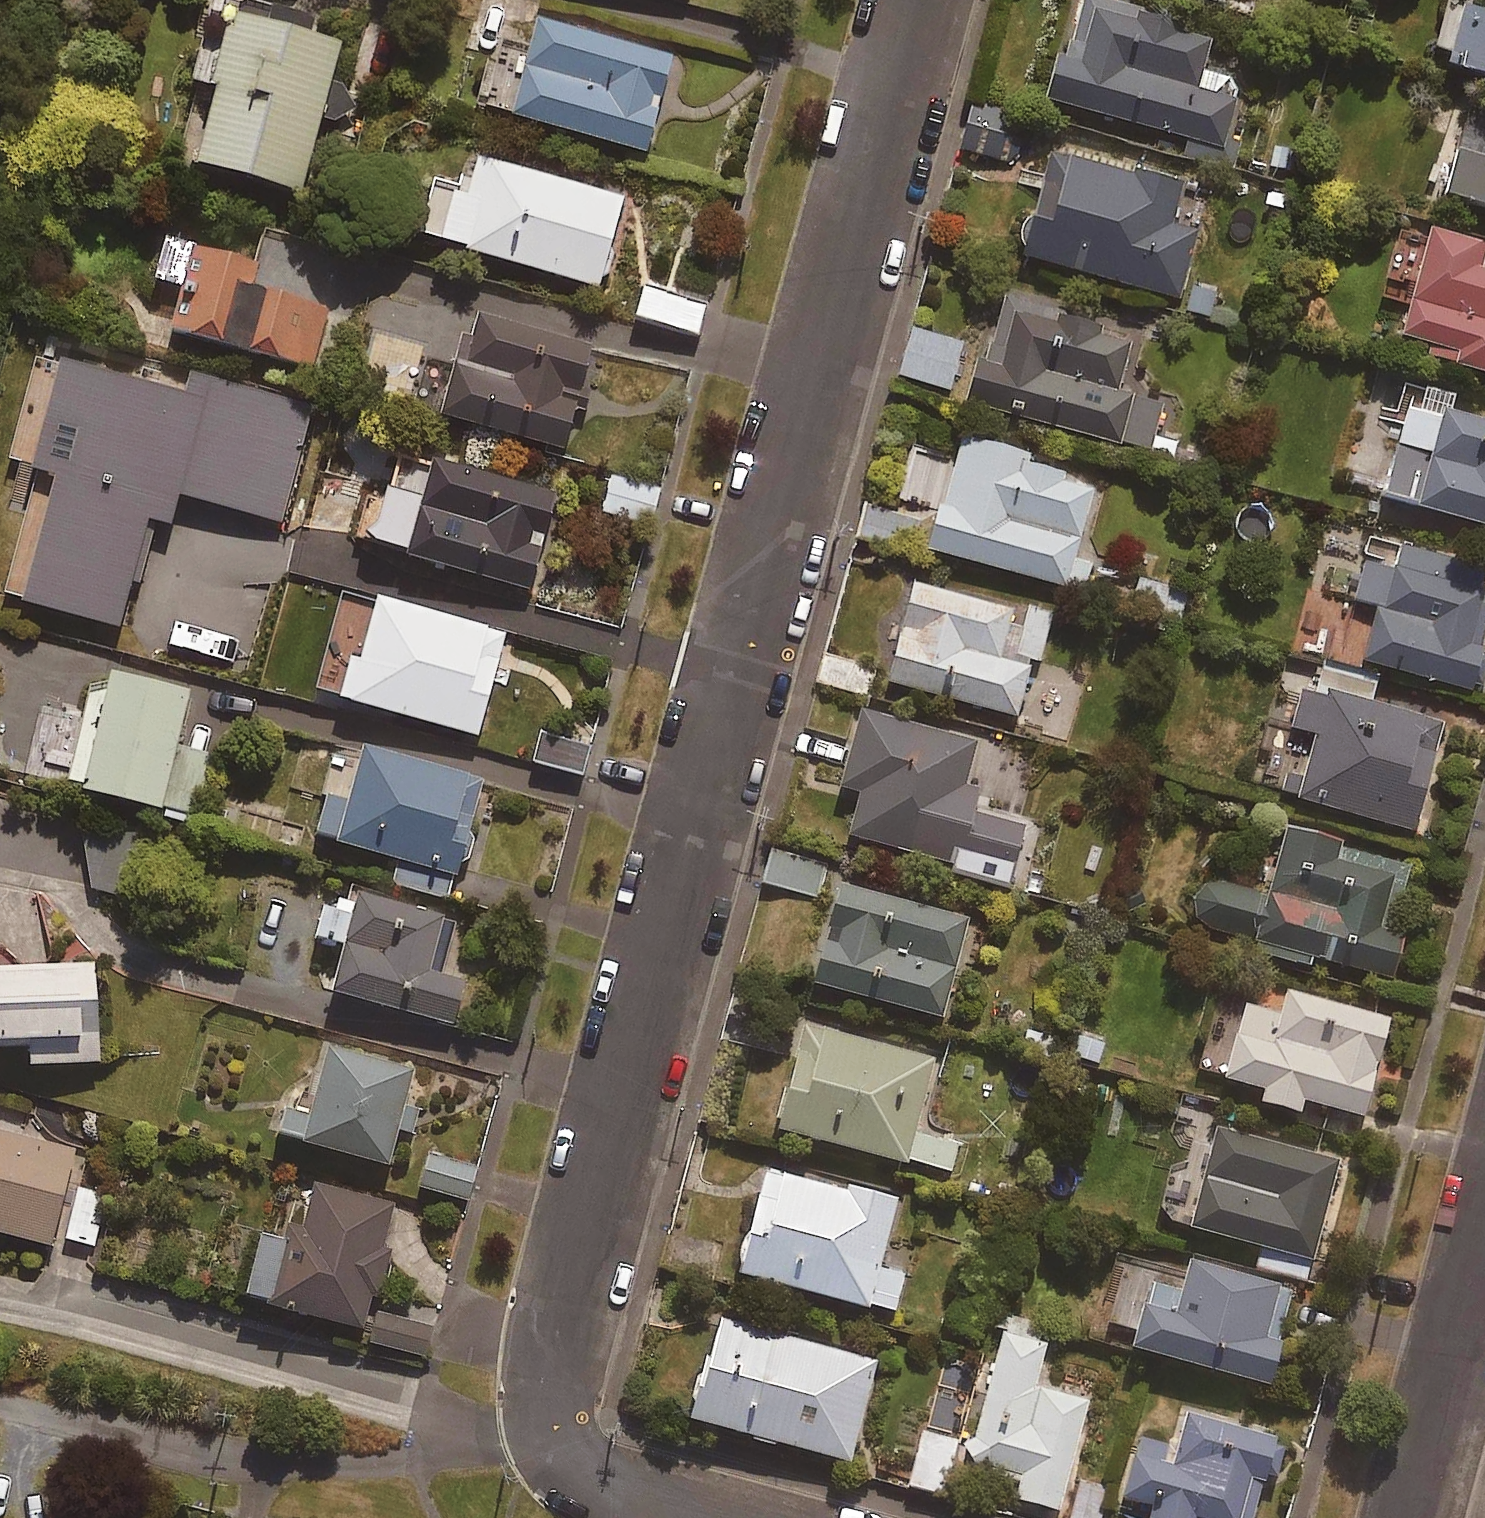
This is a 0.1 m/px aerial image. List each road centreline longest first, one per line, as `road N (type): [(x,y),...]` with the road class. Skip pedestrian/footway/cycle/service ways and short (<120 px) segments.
road 1 (residential): [(883,0),(552,1293),(569,1415),(618,1453),(840,1517)]
road 2 (residential): [(1484,1296),(1426,1517)]

